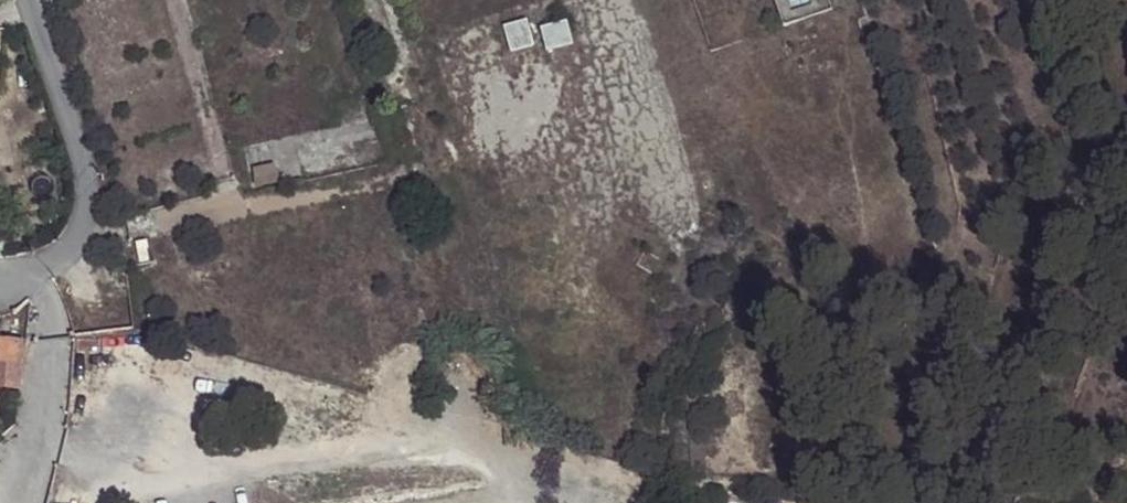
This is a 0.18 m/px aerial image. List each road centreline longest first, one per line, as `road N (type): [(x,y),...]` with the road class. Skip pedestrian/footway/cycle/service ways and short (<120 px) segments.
road 1 (residential): [(45,269),(82,232),(87,188),(32,0)]
road 2 (residential): [(45,269),(50,417),(18,502)]

